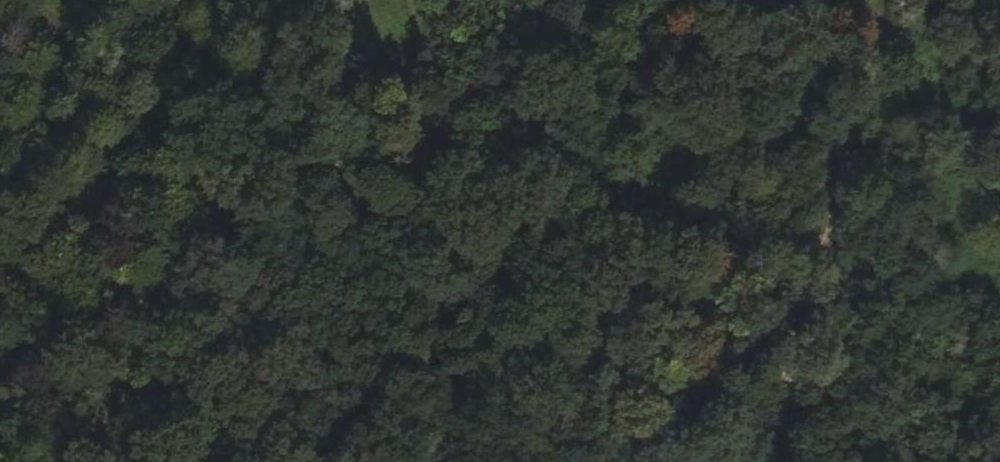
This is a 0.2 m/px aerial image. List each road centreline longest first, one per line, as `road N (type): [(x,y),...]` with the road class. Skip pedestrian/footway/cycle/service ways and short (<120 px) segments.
road 1 (track): [(876,0),(764,461)]

